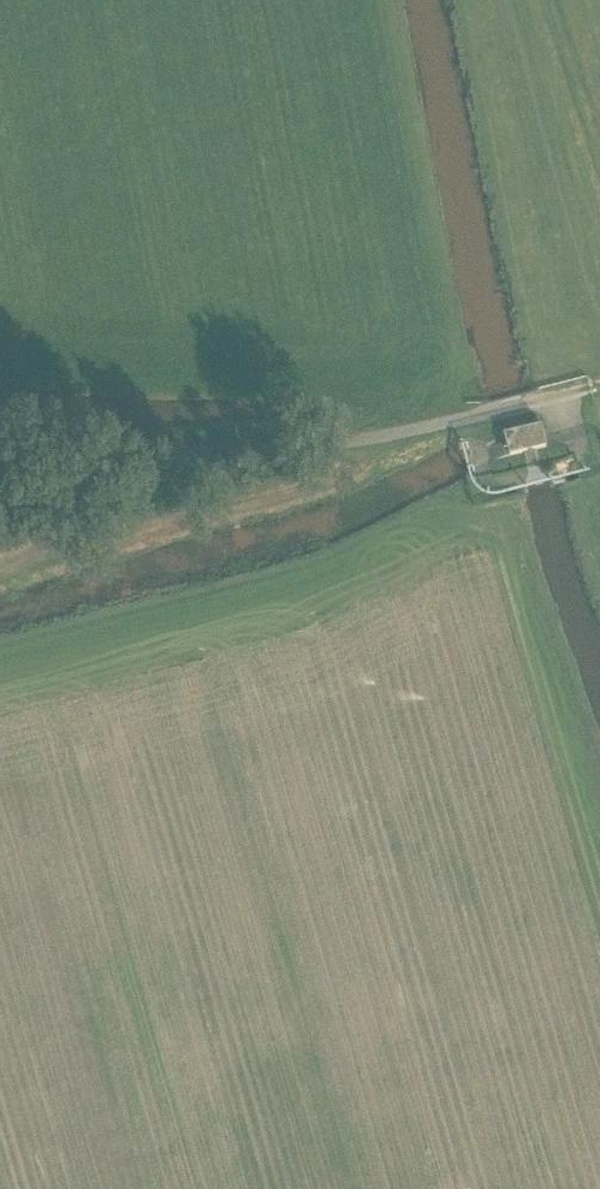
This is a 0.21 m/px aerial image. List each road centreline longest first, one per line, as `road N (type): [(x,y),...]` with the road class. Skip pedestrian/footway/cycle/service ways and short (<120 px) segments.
road 1 (unclassified): [(488,415),(286,445),(156,442),(0,417)]

